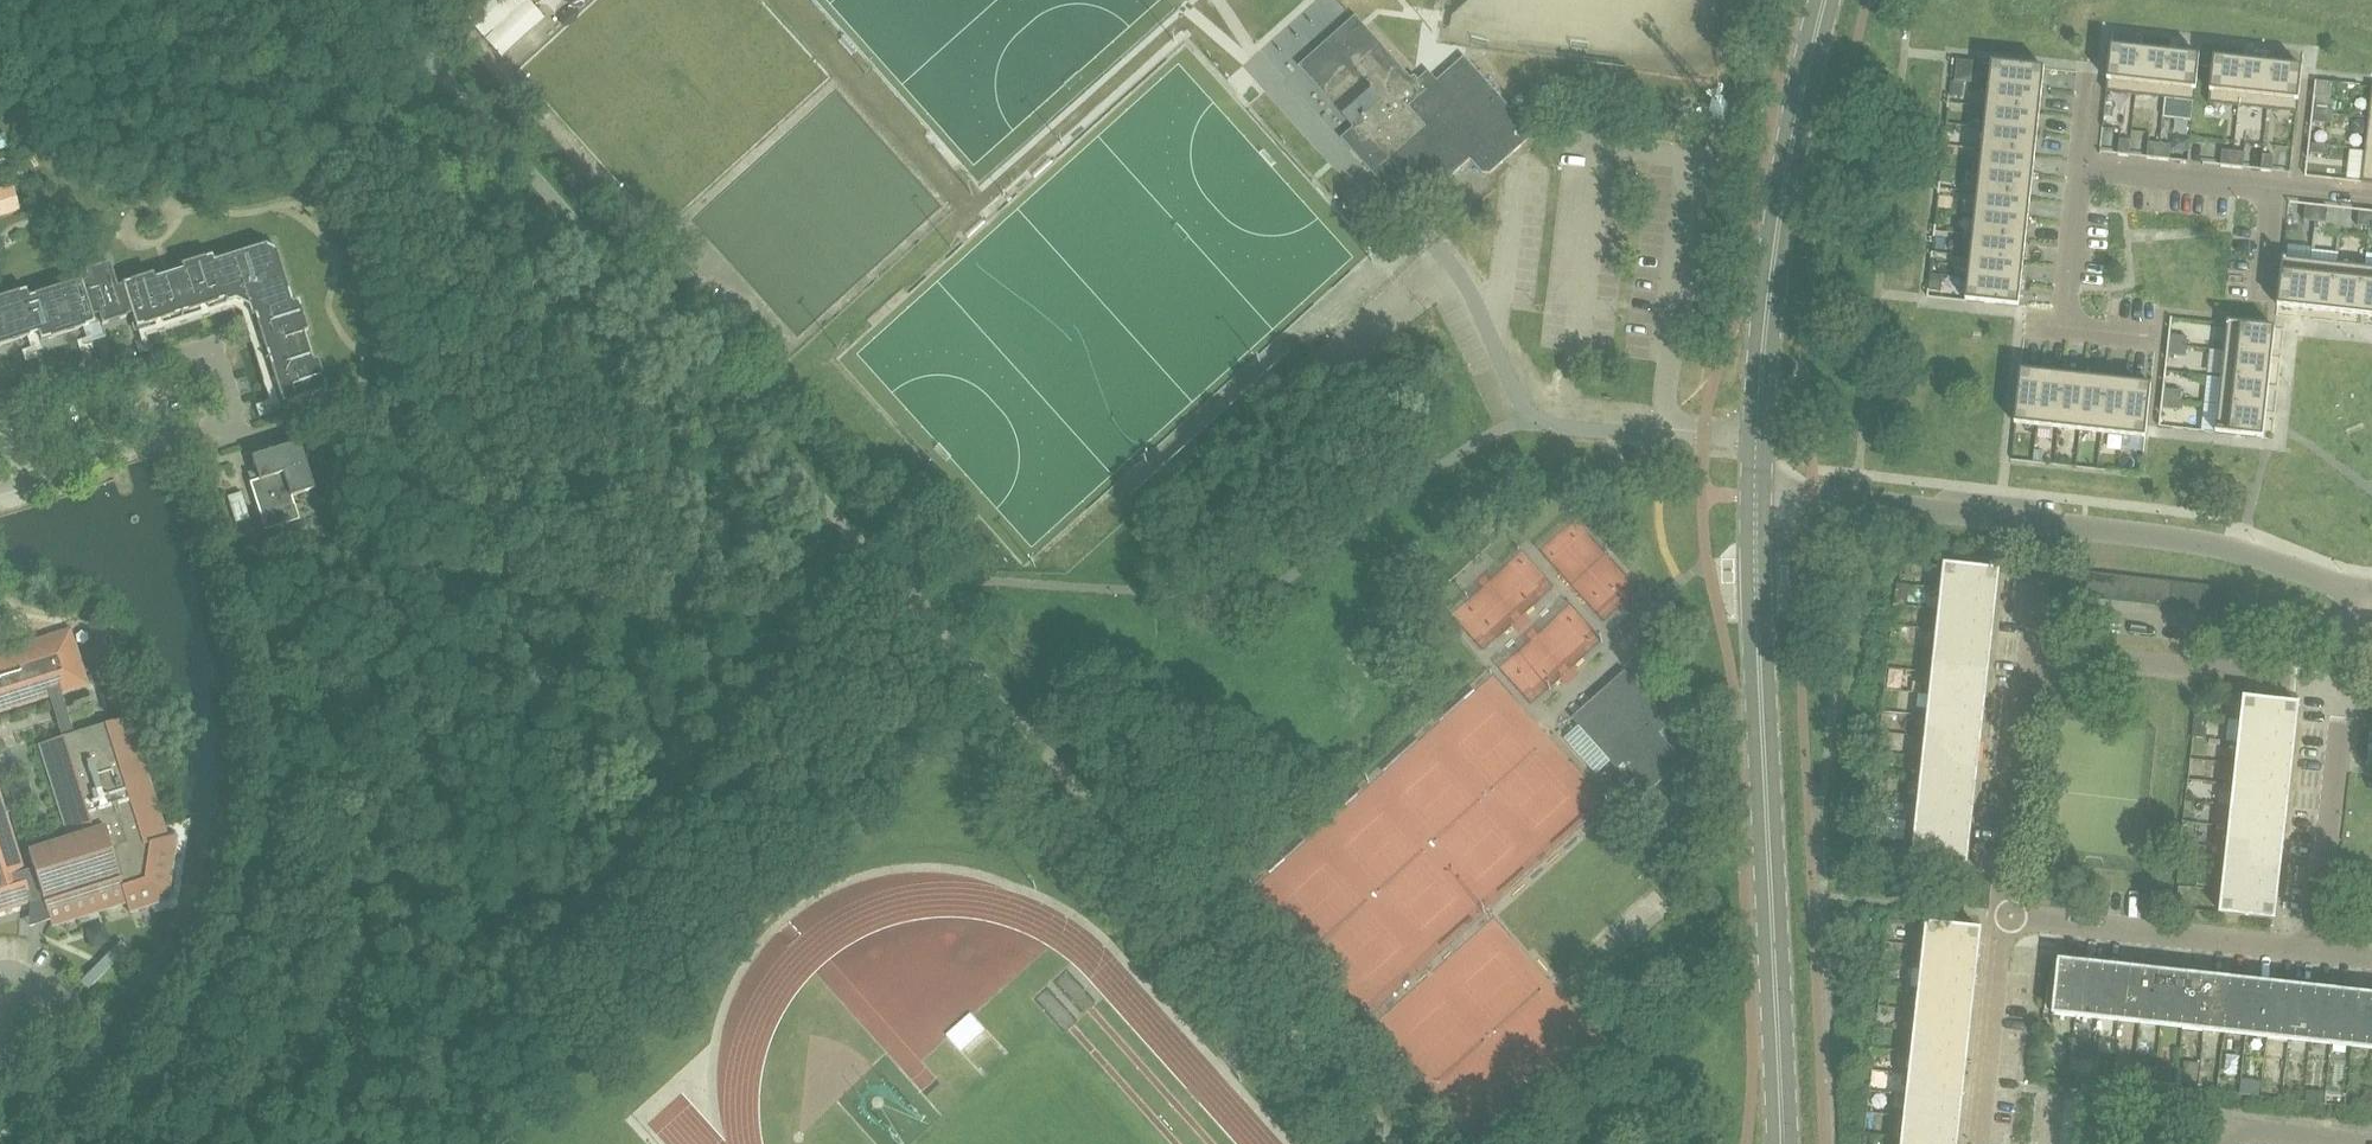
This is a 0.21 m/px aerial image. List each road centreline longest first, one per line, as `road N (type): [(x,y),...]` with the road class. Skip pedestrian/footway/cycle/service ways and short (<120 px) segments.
road 1 (residential): [(1396,1143),(381,0)]
road 2 (track): [(437,1143),(533,1051),(679,877),(898,580)]
road 3 (tertiary): [(1783,1143),(1756,498)]
road 4 (residential): [(2362,594),(2198,542),(1756,498)]
road 5 (tertiary): [(1756,498),(1767,320),(1825,0)]
road 6 (residential): [(2350,688),(2033,654)]
road 7 (residential): [(2320,955),(2004,918)]
road 8 (residential): [(2320,955),(2350,688)]
road 9 (residential): [(2004,918),(2033,654)]
road 10 (residential): [(2160,341),(2067,331),(2084,170)]
road 11 (residential): [(1979,1143),(2004,918)]
road 12 (residential): [(2084,170),(2276,190)]
road 13 (residential): [(2371,1143),(2244,1128),(2218,1143)]

